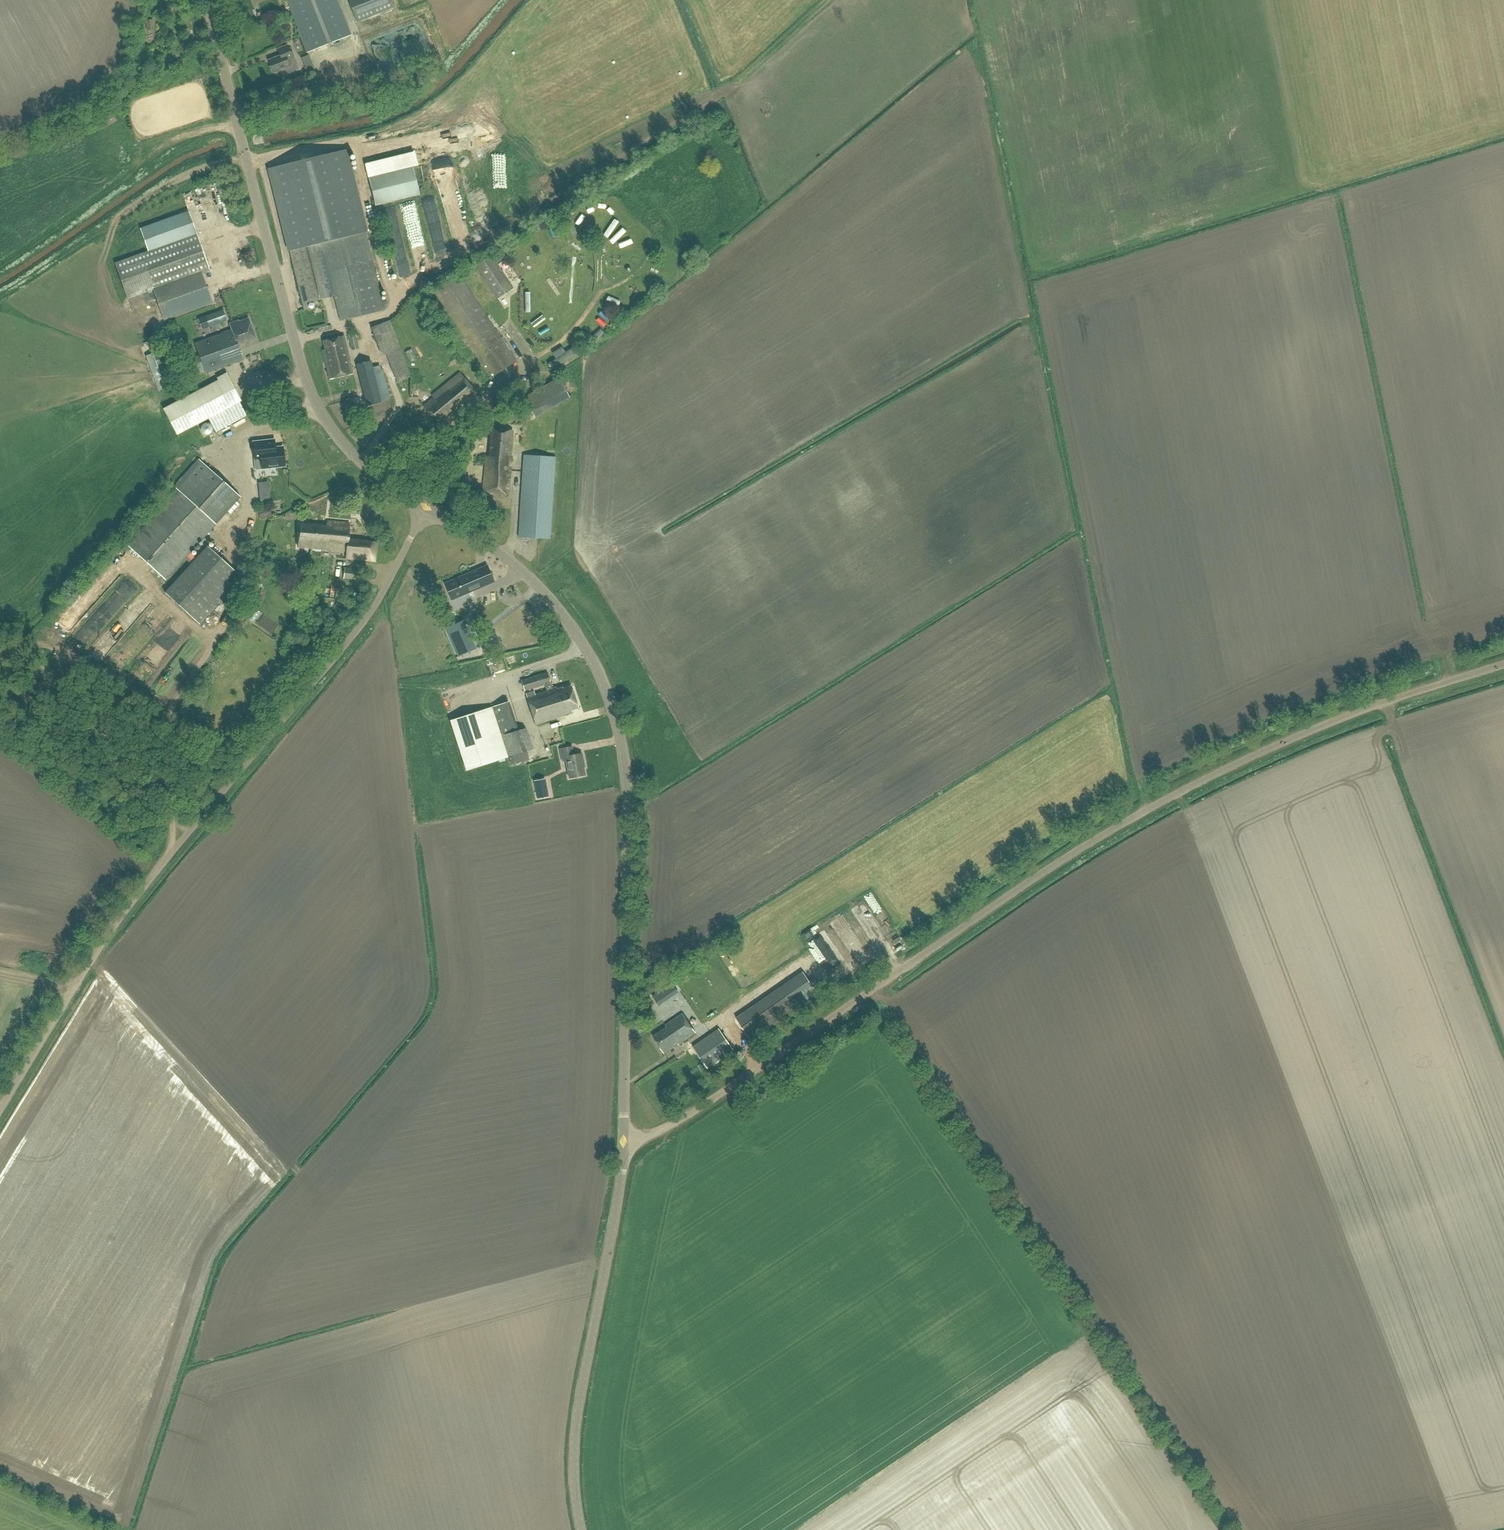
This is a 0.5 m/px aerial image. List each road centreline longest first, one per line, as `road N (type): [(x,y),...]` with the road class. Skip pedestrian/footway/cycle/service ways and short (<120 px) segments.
road 1 (unclassified): [(623,1142),(644,1140),(703,1107),(1123,826),(1344,718),(1503,665)]
road 2 (unclassified): [(0,1111),(85,969),(373,608),(429,509)]
road 3 (tertiary): [(623,1142),(627,817),(612,708),(558,608),(516,567),(429,509)]
road 4 (tertiary): [(429,509),(361,463),(314,400),(206,0)]
road 5 (track): [(828,0),(730,89),(394,306)]
road 6 (tertiary): [(583,1529),(581,1433),(623,1142)]

